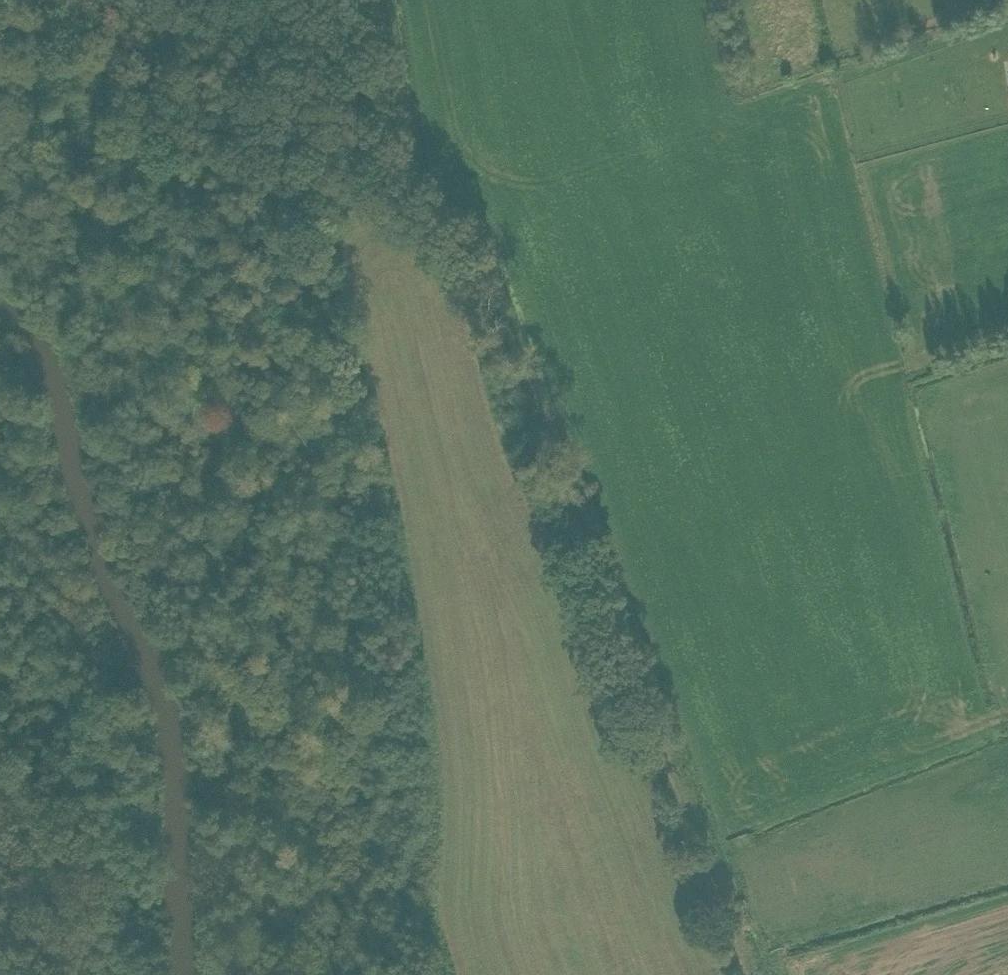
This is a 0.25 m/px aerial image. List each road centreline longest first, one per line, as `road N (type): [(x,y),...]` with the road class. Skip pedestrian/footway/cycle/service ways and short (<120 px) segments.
road 1 (track): [(372,0),(401,180),(467,234),(743,974)]

